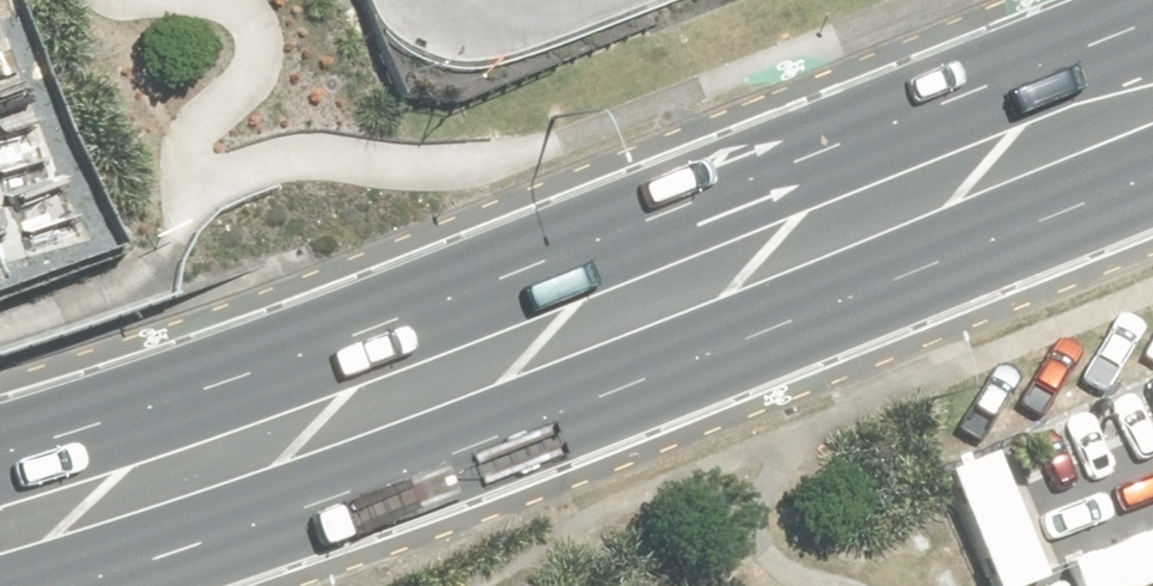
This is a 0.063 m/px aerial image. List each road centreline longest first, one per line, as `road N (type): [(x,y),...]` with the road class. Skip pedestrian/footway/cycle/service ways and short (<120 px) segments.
road 1 (primary): [(1152,166),(674,365),(4,585)]
road 2 (primary): [(0,438),(266,355),(1110,0)]

